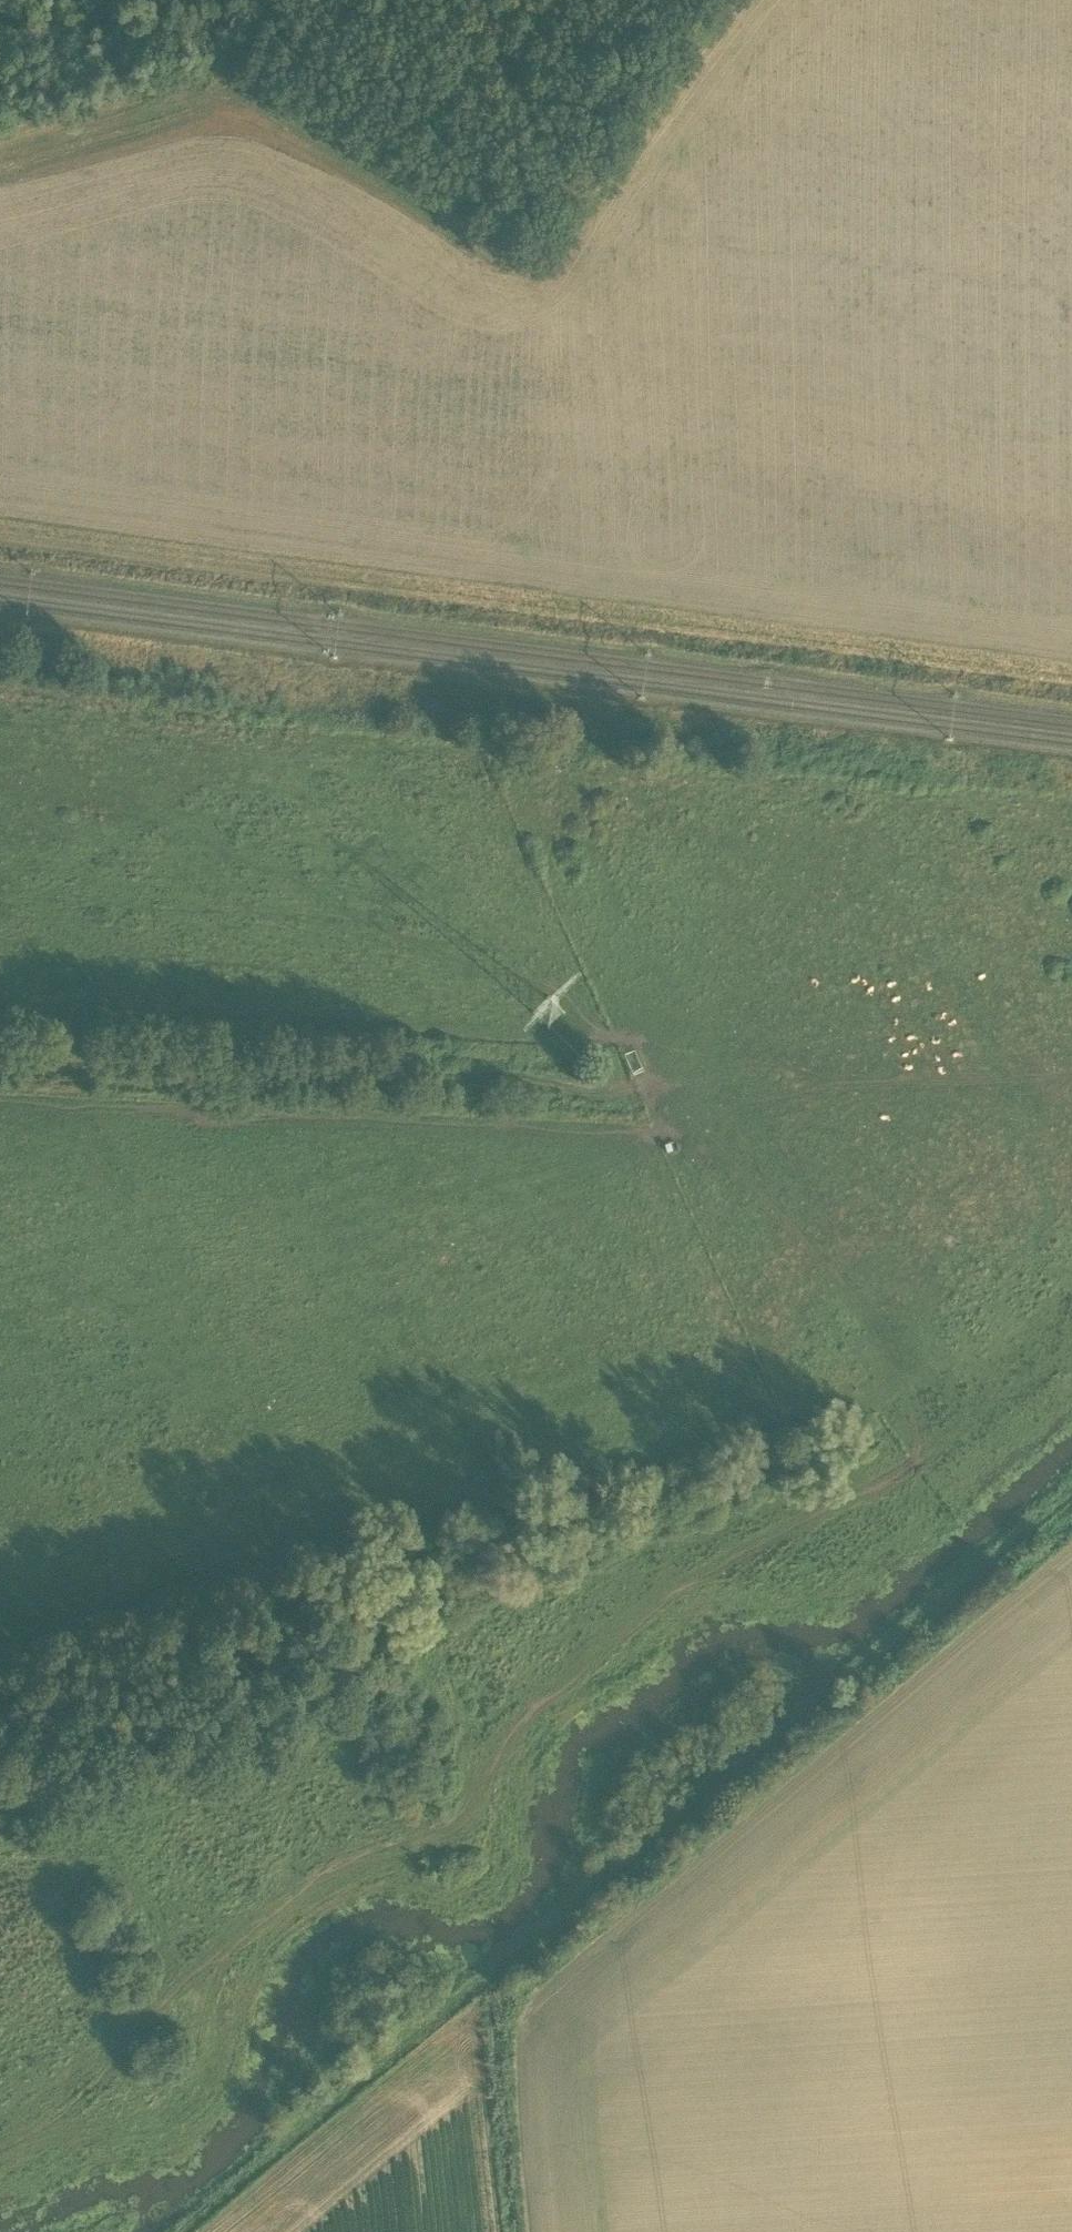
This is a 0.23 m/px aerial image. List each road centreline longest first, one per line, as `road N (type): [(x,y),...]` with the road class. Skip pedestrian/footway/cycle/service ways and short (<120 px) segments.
road 1 (track): [(682,1096),(0,1056)]

